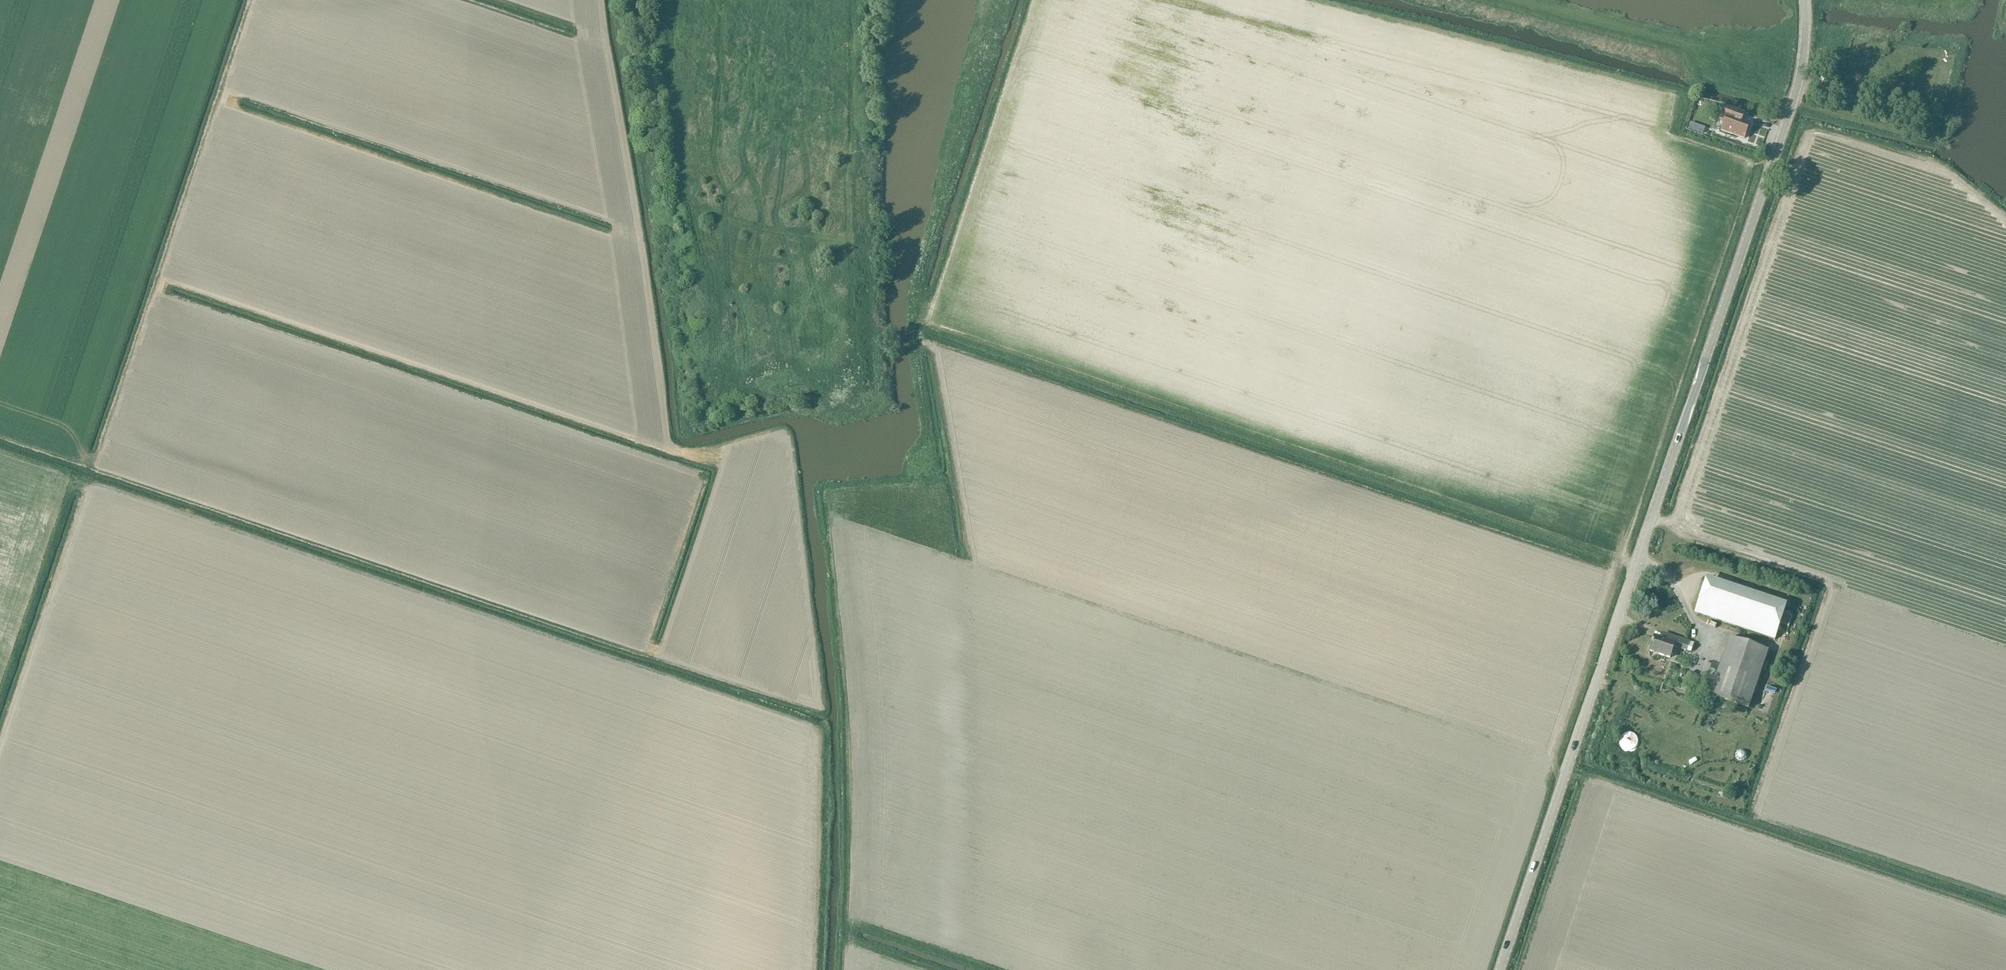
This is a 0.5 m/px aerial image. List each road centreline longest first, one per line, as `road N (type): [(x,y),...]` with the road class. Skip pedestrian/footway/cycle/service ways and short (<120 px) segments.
road 1 (tertiary): [(1501,969),(1786,125),(1805,46),(1804,0)]
road 2 (track): [(1006,0),(917,283),(918,362)]

